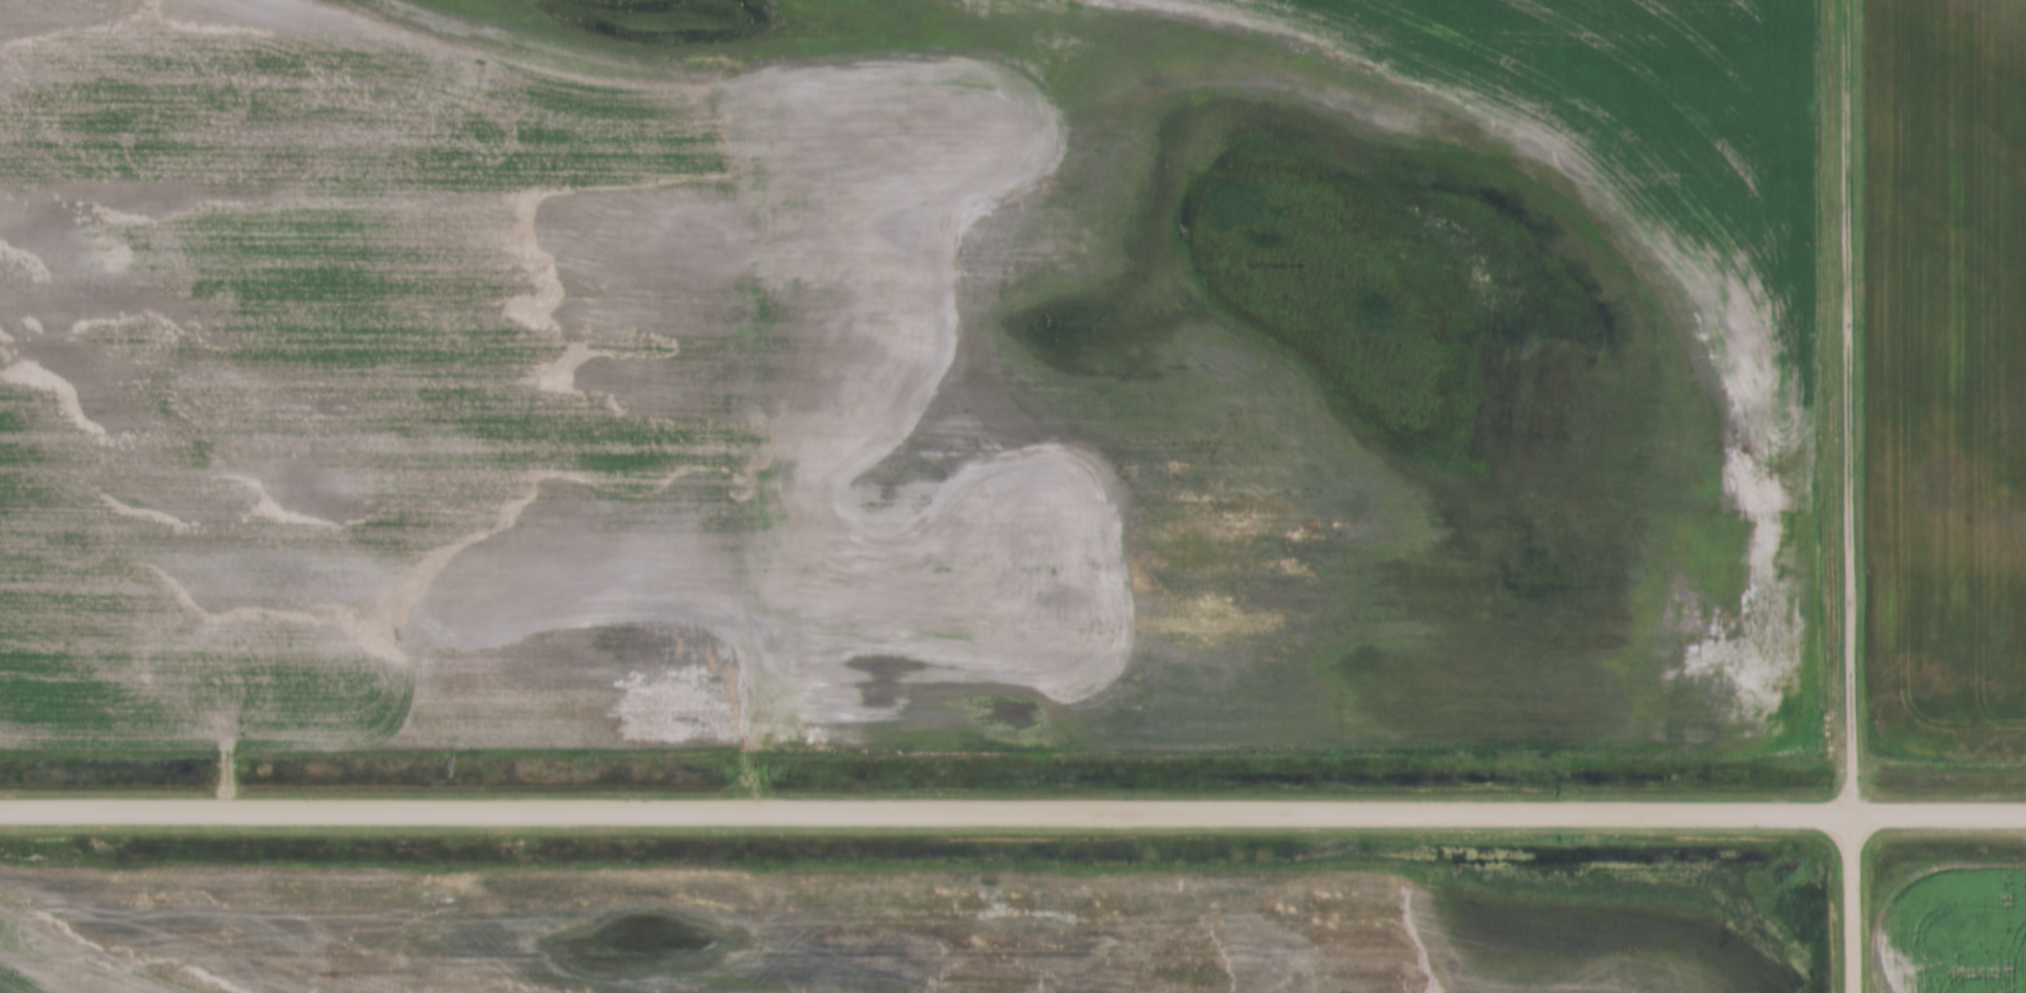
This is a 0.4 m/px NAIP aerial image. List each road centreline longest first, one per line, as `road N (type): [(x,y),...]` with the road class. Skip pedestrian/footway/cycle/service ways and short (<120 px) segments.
road 1 (tertiary): [(0,810),(2025,817)]
road 2 (track): [(1844,0),(1850,816)]
road 3 (residential): [(1850,816),(1851,992)]

